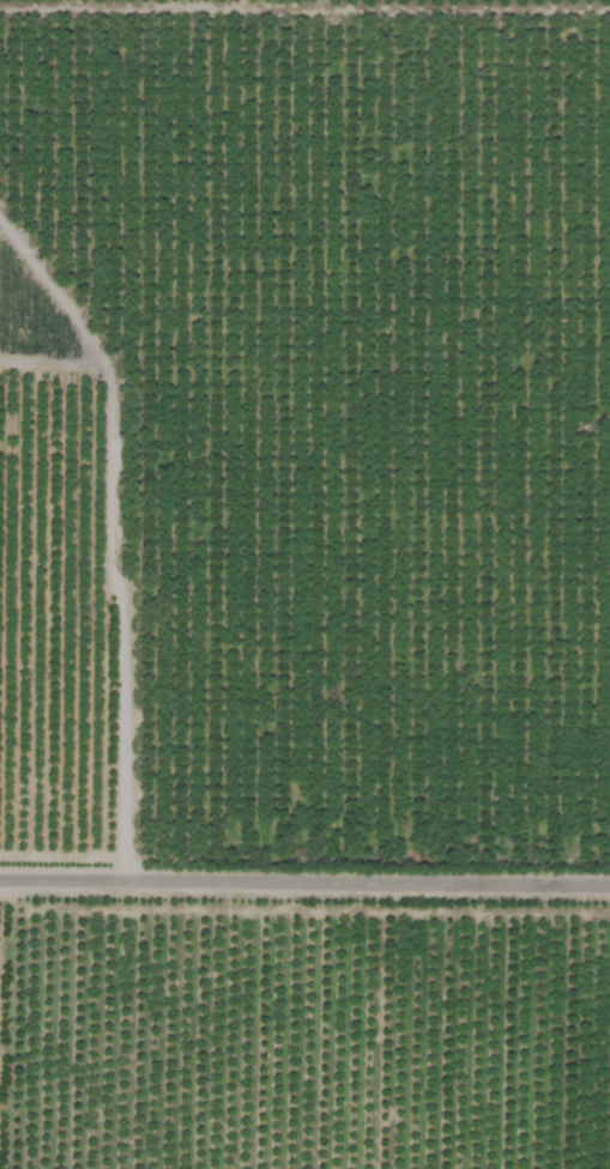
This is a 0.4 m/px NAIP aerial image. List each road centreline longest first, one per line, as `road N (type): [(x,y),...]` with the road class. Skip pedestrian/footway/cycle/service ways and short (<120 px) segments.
road 1 (residential): [(609,878),(0,874)]

